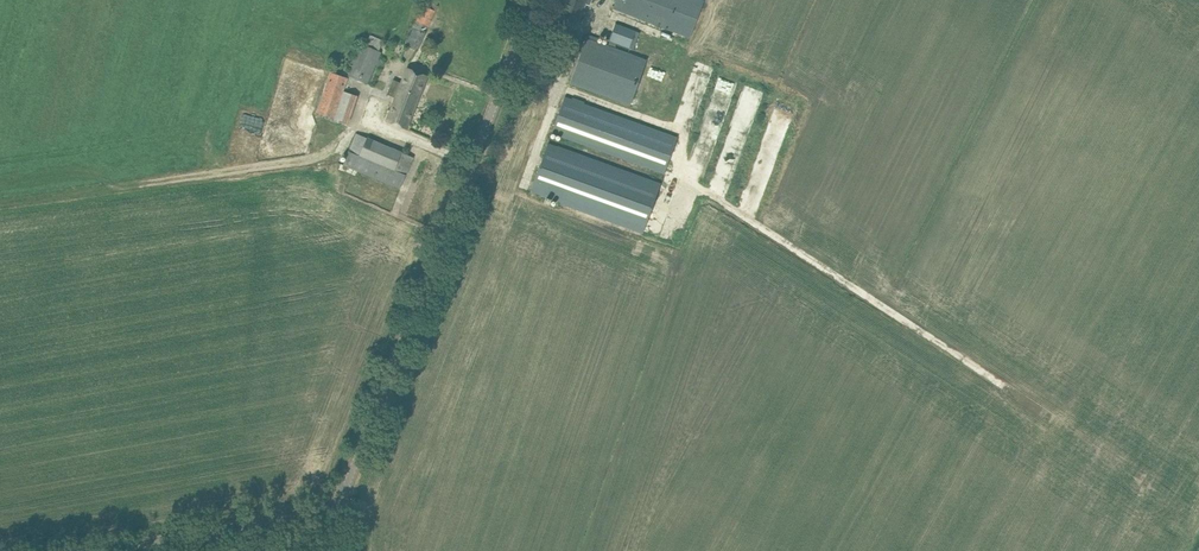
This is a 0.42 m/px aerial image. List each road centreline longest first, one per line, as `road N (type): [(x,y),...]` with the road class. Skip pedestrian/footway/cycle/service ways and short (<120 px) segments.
road 1 (tertiary): [(339,506),(524,0)]
road 2 (unclassified): [(95,550),(339,506)]

